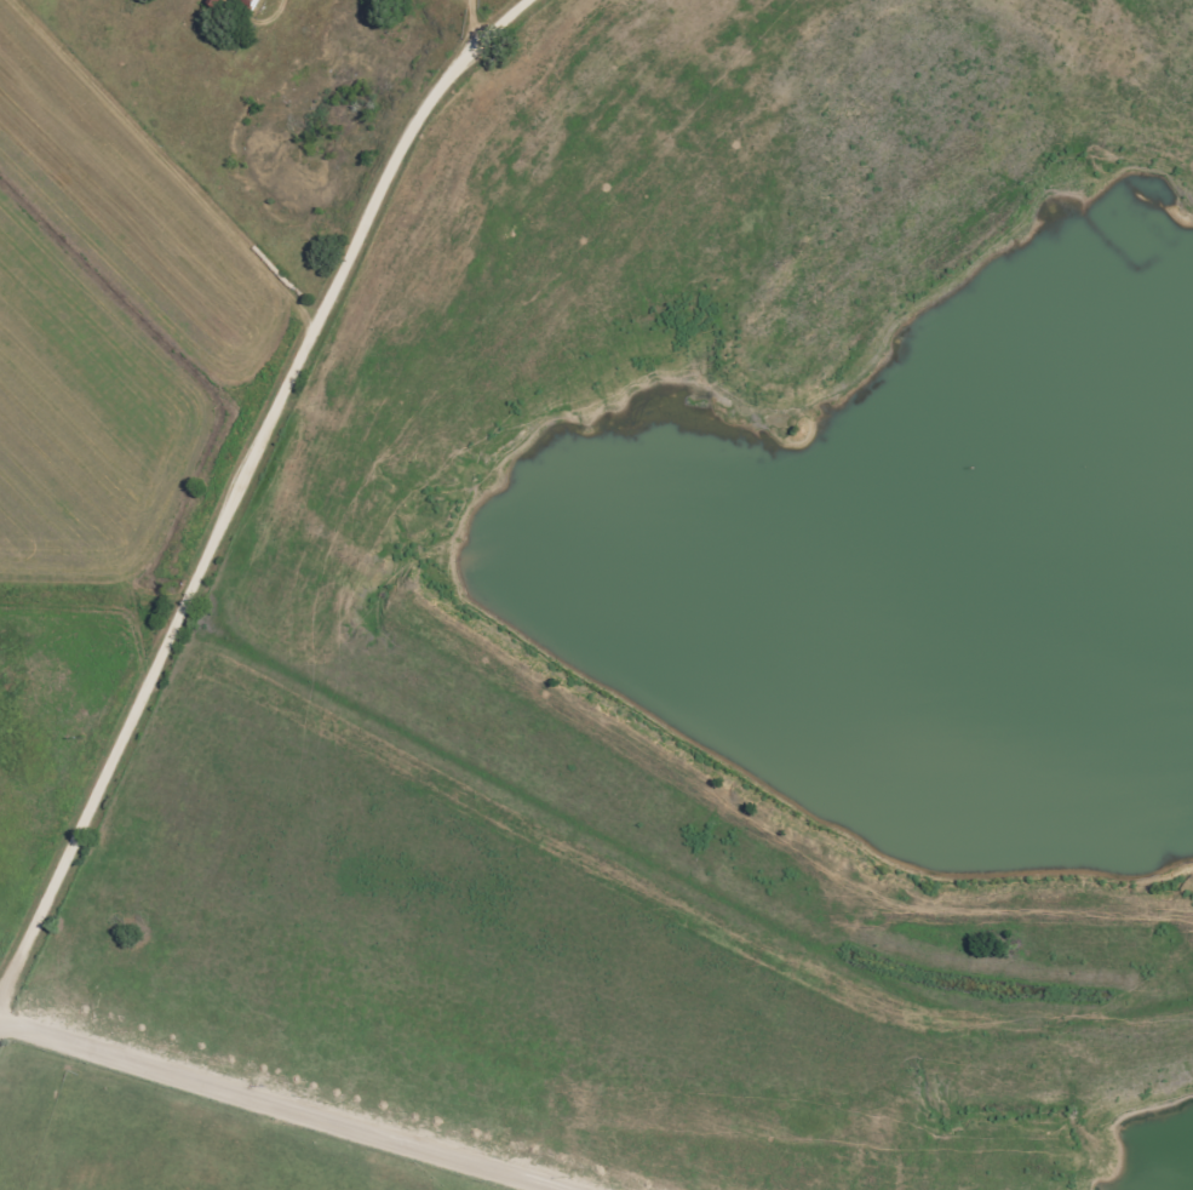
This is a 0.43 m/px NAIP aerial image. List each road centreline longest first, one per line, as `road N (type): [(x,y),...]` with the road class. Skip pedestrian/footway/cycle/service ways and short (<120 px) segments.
road 1 (residential): [(0,1018),(260,442),(414,137),(459,70),(530,0)]
road 2 (residential): [(578,1189),(39,1024),(0,1029)]

